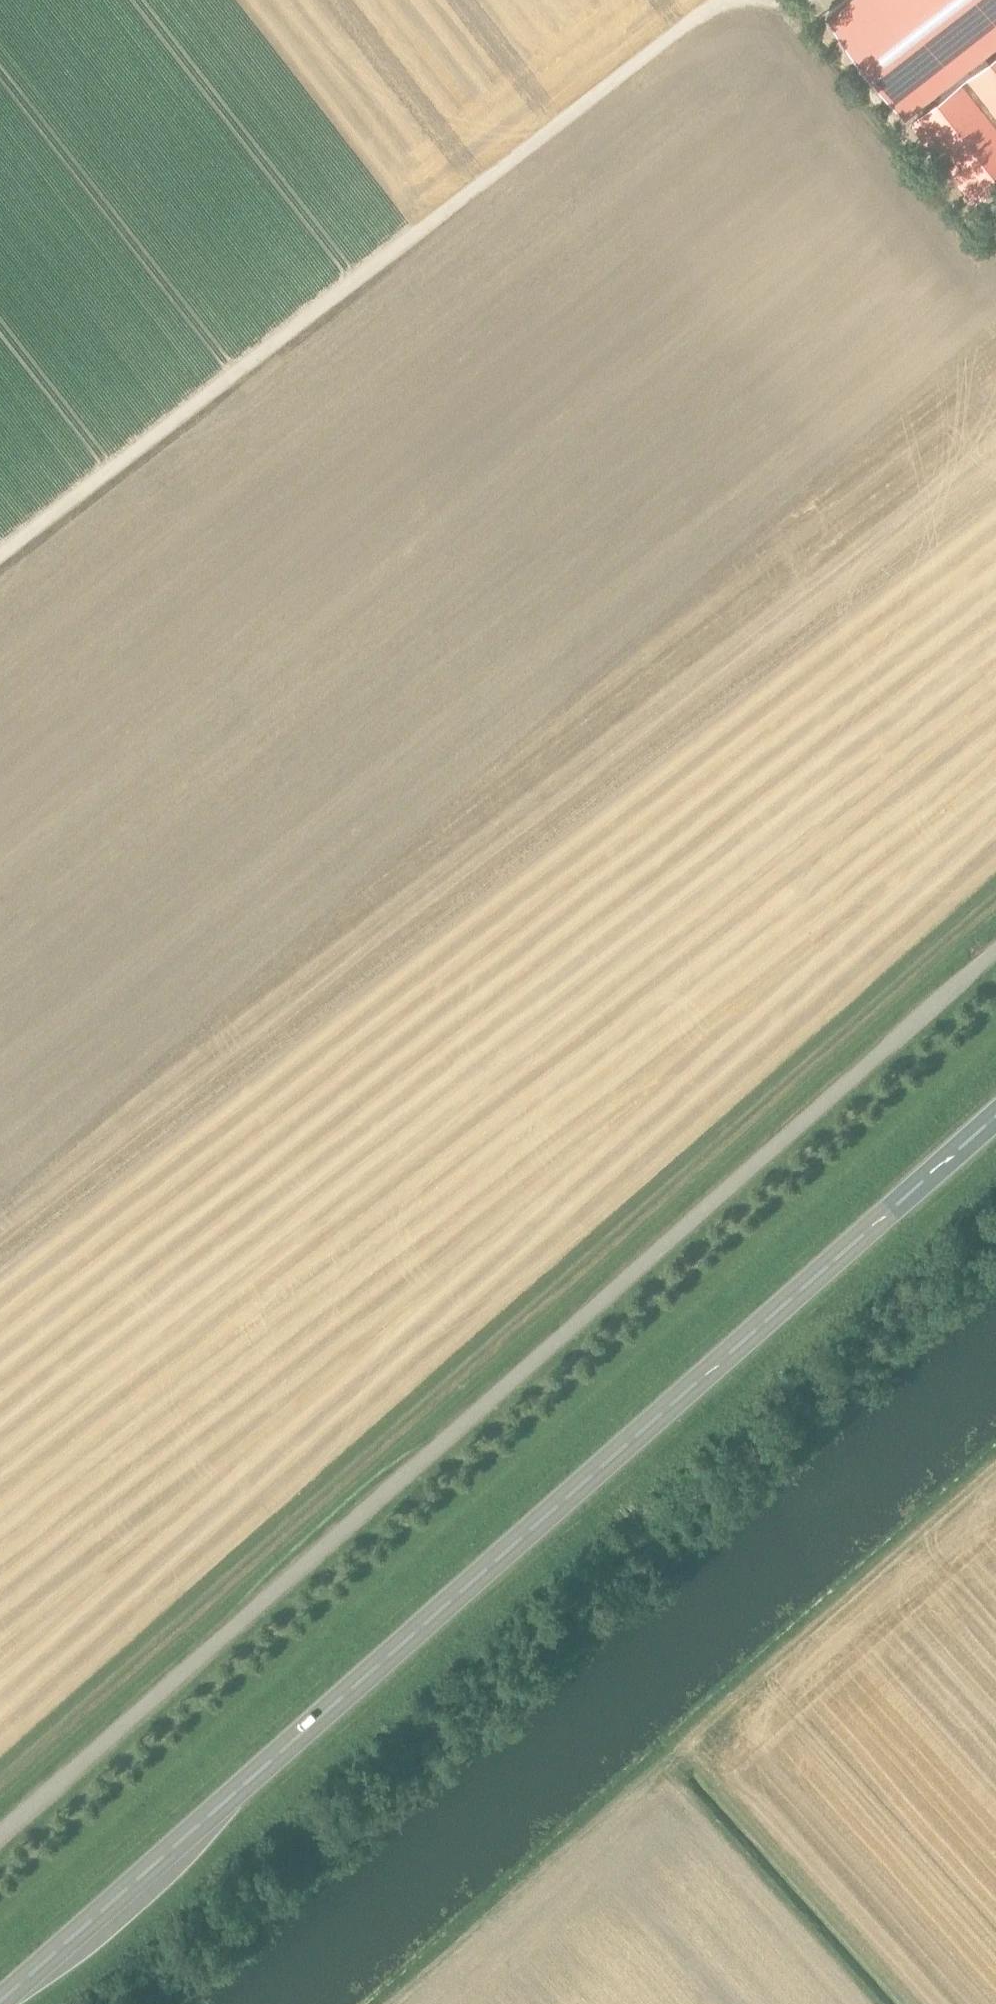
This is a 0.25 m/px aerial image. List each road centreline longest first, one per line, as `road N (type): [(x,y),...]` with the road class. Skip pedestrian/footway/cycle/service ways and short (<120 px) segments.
road 1 (unclassified): [(0,1838),(995,949)]
road 2 (trunk): [(0,2003),(995,1120)]

